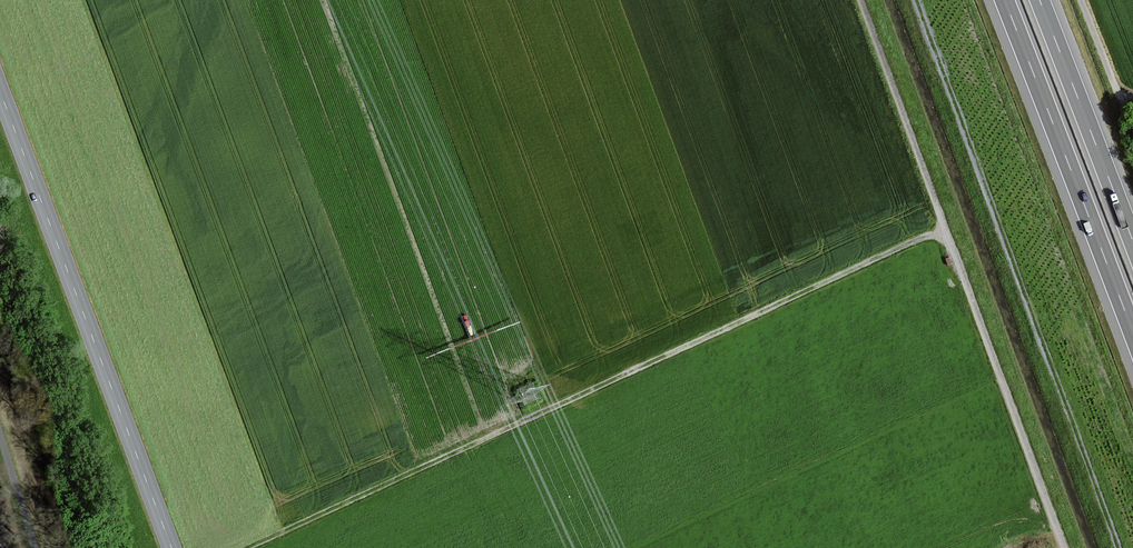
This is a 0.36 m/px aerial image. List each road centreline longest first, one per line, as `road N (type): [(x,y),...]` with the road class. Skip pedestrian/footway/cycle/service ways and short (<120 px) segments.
road 1 (track): [(948,231),(247,547)]
road 2 (unclassified): [(1064,547),(862,0)]
road 3 (track): [(1119,547),(917,0)]
road 4 (tertiary): [(0,91),(172,547)]
road 5 (motorway): [(1005,0),(1132,333)]
road 6 (motorway): [(1132,241),(1040,0)]

